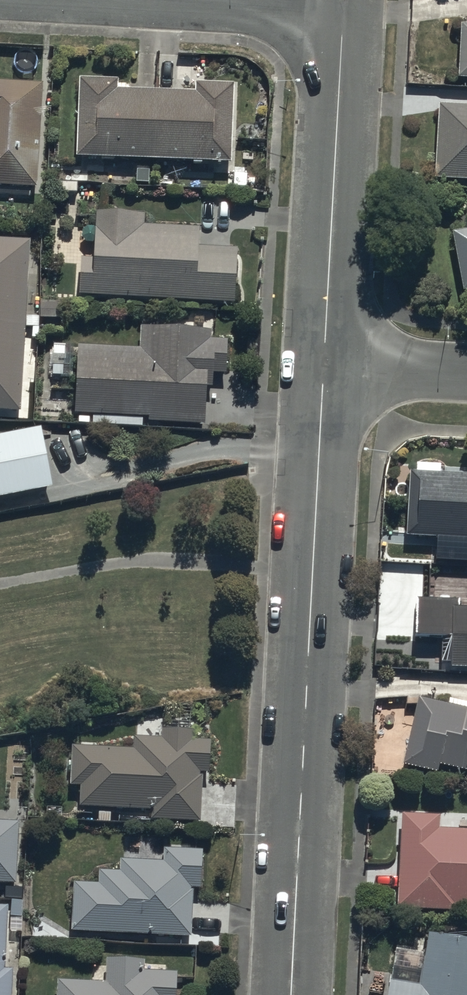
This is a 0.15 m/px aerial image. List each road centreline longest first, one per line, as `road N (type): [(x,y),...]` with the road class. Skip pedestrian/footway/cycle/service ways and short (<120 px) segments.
road 1 (tertiary): [(324,366),(291,994)]
road 2 (tertiary): [(344,6),(324,366)]
road 3 (residential): [(324,366),(466,375)]

